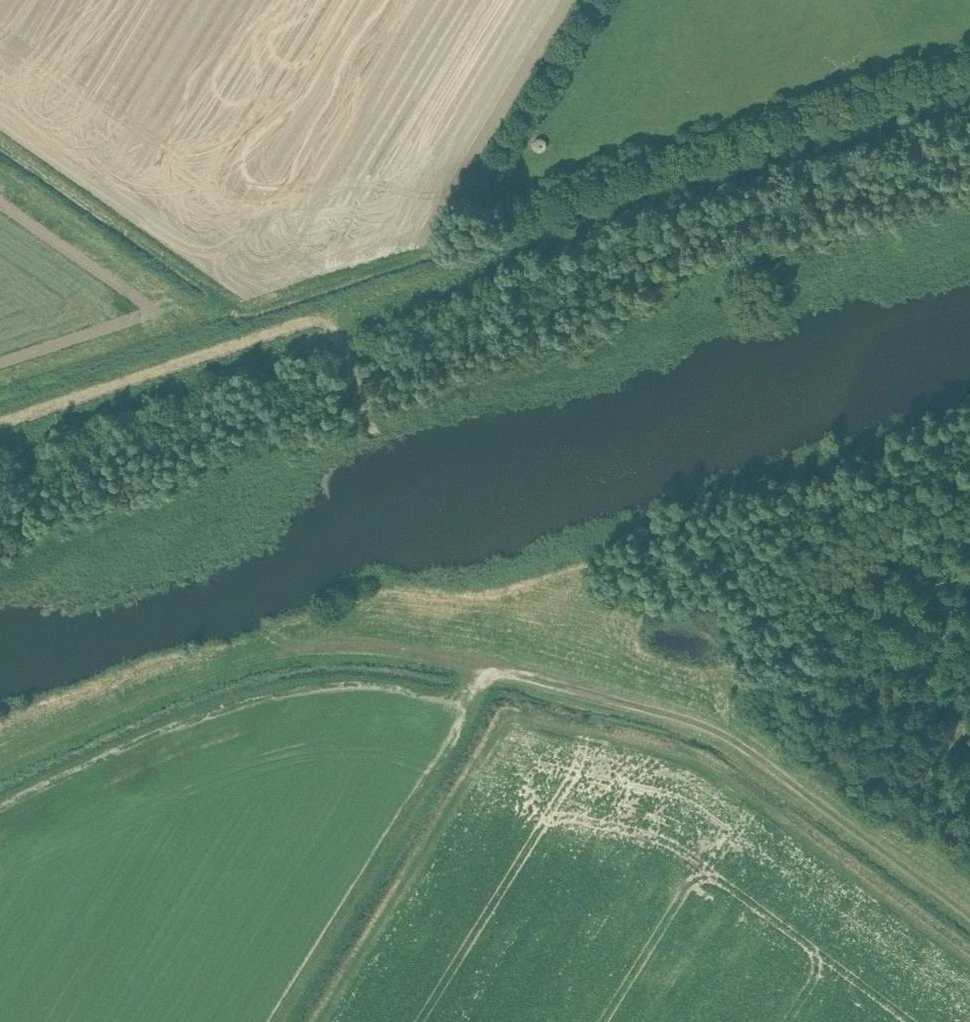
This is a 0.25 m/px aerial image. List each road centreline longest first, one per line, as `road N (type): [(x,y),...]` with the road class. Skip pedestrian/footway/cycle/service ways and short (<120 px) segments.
road 1 (track): [(473,687),(515,679),(721,733),(969,914)]

